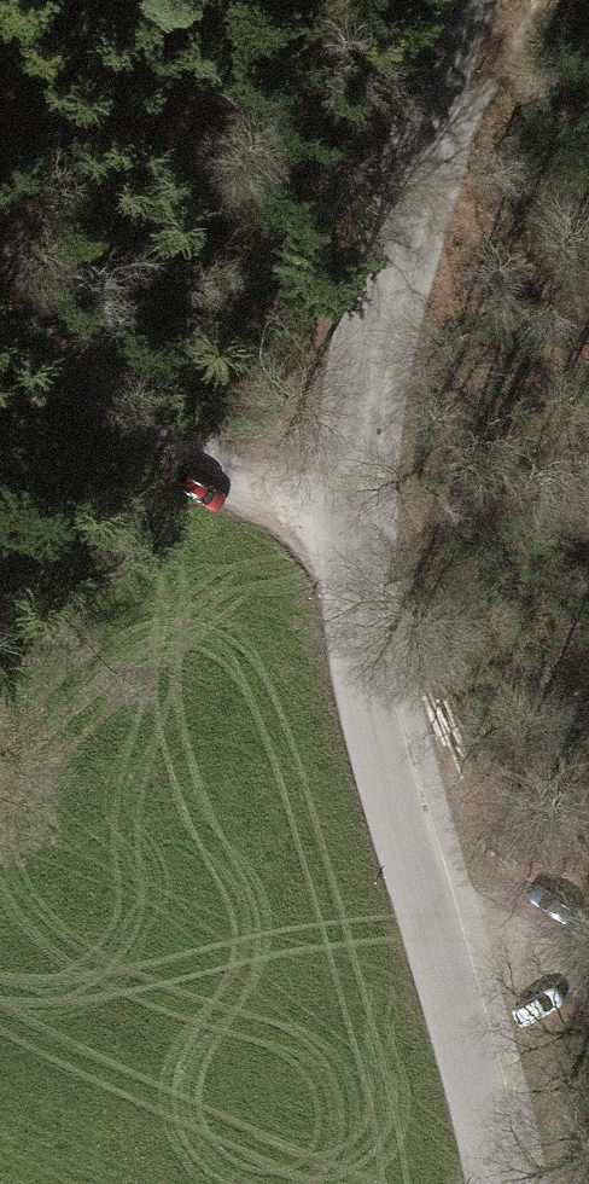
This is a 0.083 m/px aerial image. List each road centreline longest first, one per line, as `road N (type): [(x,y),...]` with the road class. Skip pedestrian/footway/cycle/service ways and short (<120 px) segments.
road 1 (unclassified): [(459,0),(366,334),(345,495),(364,674),(500,1183)]
road 2 (track): [(106,375),(347,548)]
road 3 (track): [(588,978),(527,944),(426,905)]
road 4 (track): [(0,236),(106,375)]

